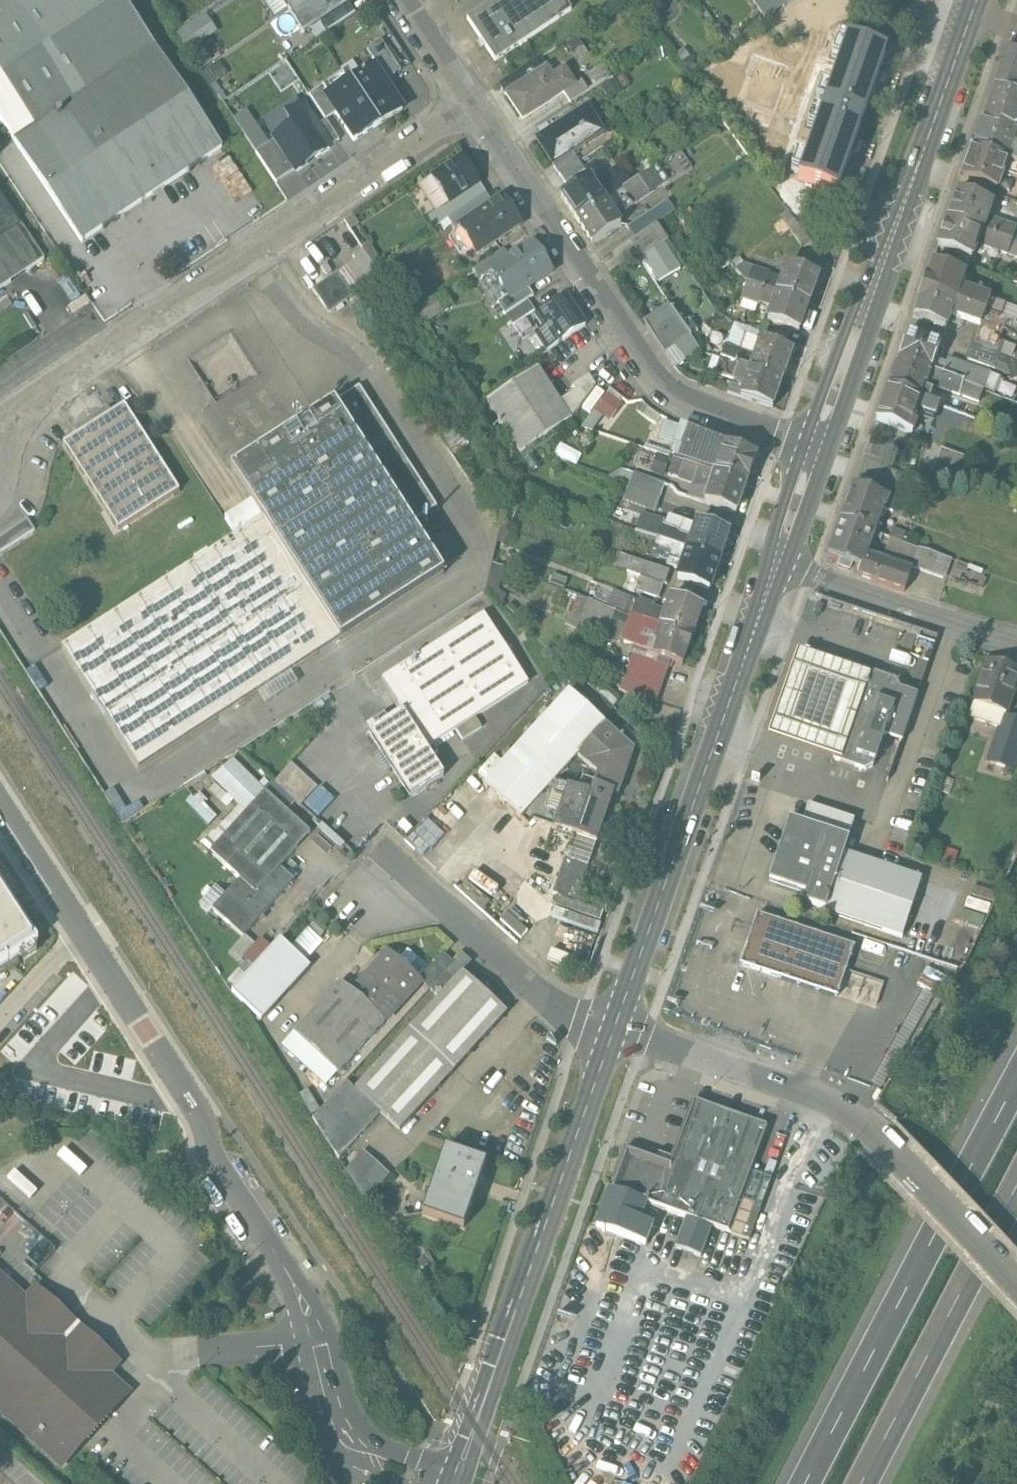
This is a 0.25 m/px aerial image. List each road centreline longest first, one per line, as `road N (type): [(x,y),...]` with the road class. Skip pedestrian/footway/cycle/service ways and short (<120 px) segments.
road 1 (unclassified): [(482,103),(19,407),(0,432)]
road 2 (residential): [(482,103),(665,395),(695,414),(814,450)]
road 3 (secondary): [(776,564),(615,1031)]
road 4 (tertiary): [(615,1031),(842,1107),(871,1129),(1016,1287)]
road 5 (secondary): [(615,1031),(456,1483)]
road 6 (secondary): [(973,13),(814,450)]
road 7 (motorway): [(1016,1074),(806,1483)]
road 8 (unclassified): [(83,933),(200,1113),(215,1163),(269,1240)]
road 9 (motorway): [(864,1483),(1016,1190)]
road 10 (unclassified): [(615,1031),(582,1021),(536,990),(456,916),(392,890)]
road 11 (residential): [(776,564),(1016,651)]
road 12 (unclassified): [(319,1345),(348,1443),(424,1483)]
road 13 (residential): [(0,803),(83,933)]
road 14 (residential): [(0,1025),(83,933)]
road 15 (residential): [(416,1),(482,103)]

